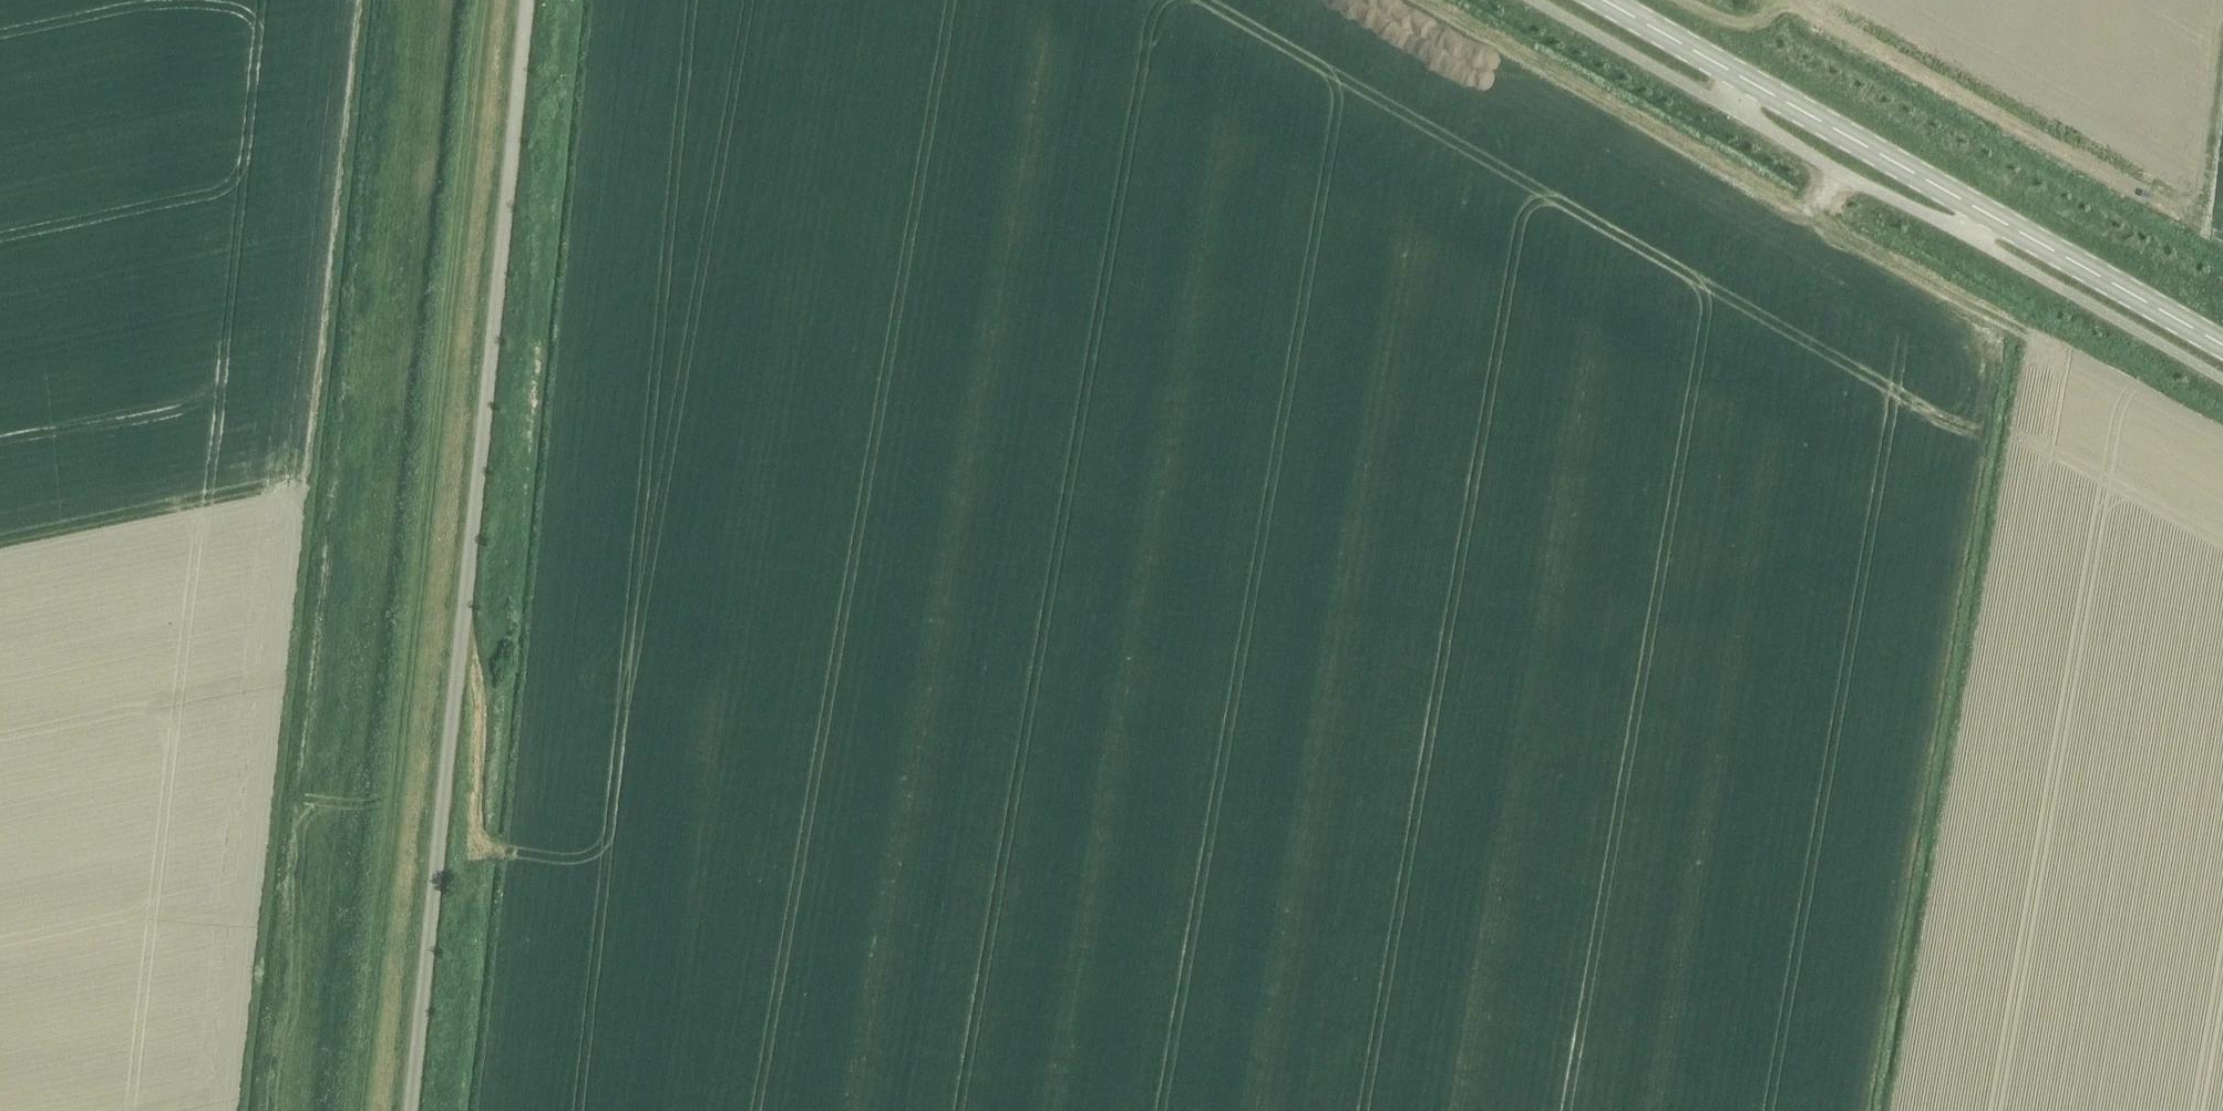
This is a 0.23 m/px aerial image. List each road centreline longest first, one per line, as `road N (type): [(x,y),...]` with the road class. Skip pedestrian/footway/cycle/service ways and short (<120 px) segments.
road 1 (unclassified): [(408,1110),(528,0)]
road 2 (secondary): [(1600,0),(2222,349)]

